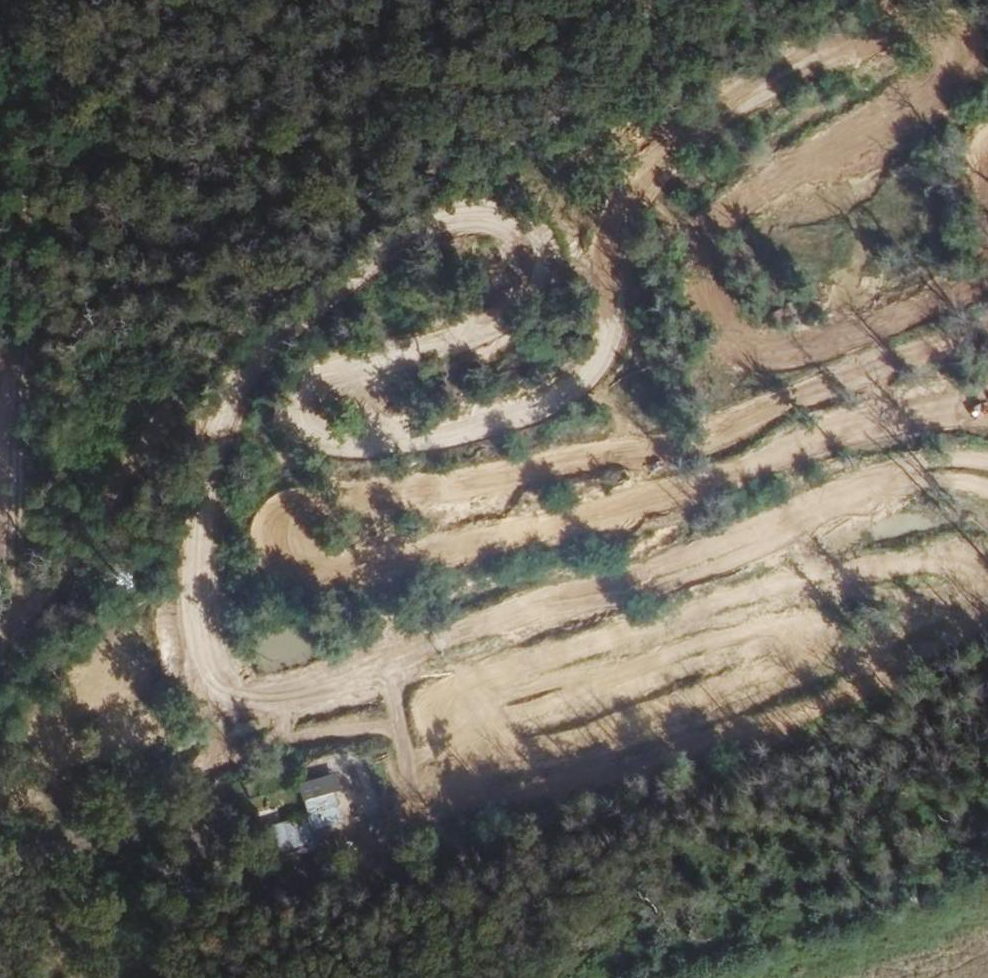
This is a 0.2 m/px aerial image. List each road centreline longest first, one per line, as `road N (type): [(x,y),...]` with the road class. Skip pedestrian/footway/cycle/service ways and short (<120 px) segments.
road 1 (track): [(987,497),(842,519),(687,565),(438,665),(225,695),(203,696),(184,685),(186,623),(206,586),(217,498),(260,400),(286,370),(340,334),(398,339),(481,323),(507,243),(542,191),(560,184),(577,193),(611,315),(612,375),(594,415),(556,438),(332,446),(300,471),(291,492),(293,532),(308,544),(461,547),(565,524),(624,532),(684,474),(808,458),(882,414),(921,403),(987,406)]
road 2 (track): [(0,776),(98,750),(229,744),(284,704),(343,700),(380,714),(440,773),(433,732),(441,715),(475,691),(681,651),(943,583),(987,559)]
road 3 (track): [(16,591),(41,581),(82,539),(234,339),(361,241),(515,147),(826,0)]
road 4 (track): [(987,87),(952,91),(830,187),(821,205),(826,229),(912,283),(937,315),(935,335),(870,377),(782,396),(741,390),(716,353),(690,206),(669,168),(607,148)]
road 5 (track): [(3,0),(31,284),(29,479),(7,572),(16,591)]
road 6 (track): [(987,664),(523,790),(440,773)]

